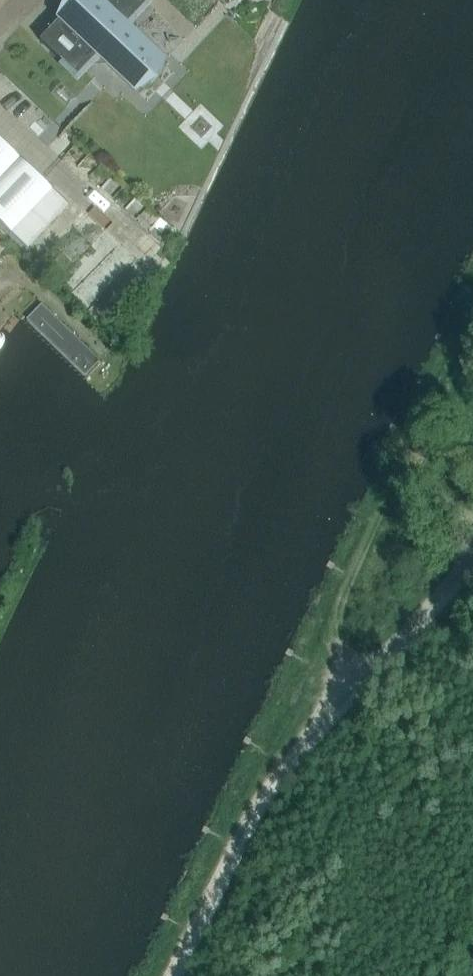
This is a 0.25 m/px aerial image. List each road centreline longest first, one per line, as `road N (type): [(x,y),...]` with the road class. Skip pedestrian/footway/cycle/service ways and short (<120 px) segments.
road 1 (track): [(472,552),(270,763),(163,975)]
road 2 (track): [(270,763),(324,663),(407,472)]

